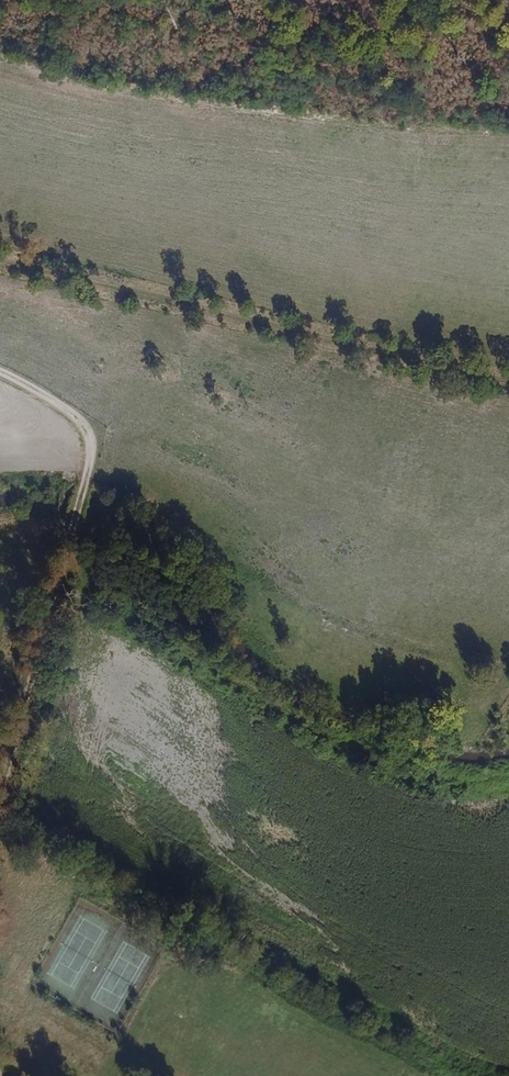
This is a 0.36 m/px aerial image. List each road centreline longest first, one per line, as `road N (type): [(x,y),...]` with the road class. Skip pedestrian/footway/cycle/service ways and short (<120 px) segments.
road 1 (track): [(0,260),(508,382)]
road 2 (track): [(67,550),(121,604),(368,757),(428,777),(508,779)]
road 3 (track): [(0,800),(91,445),(62,405),(0,371)]

